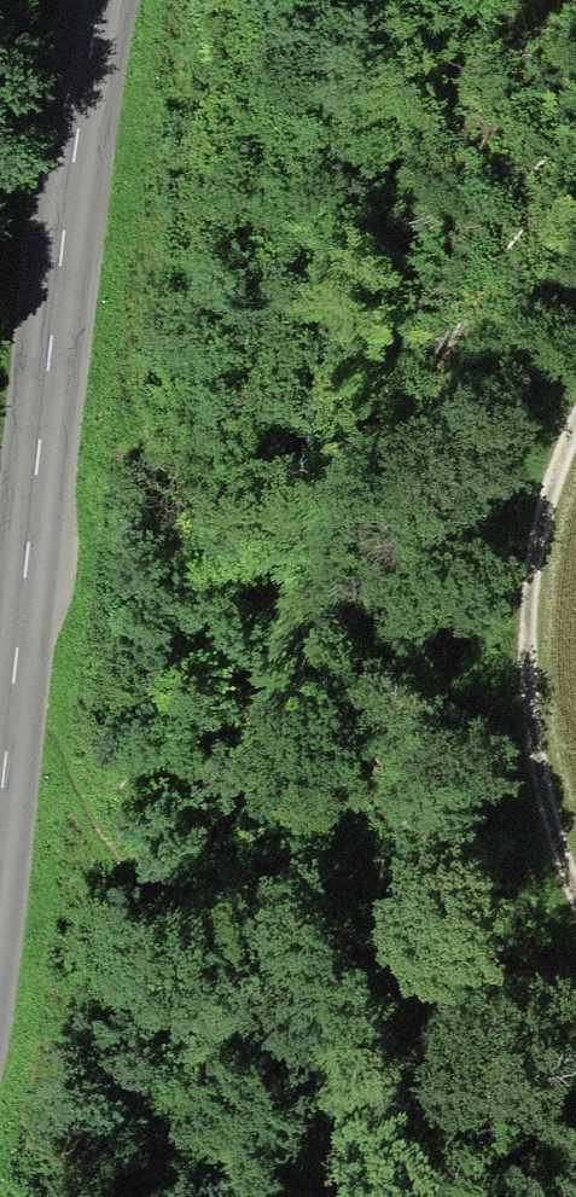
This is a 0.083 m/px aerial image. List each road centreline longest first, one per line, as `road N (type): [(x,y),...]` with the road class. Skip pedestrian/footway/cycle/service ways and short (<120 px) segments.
road 1 (secondary): [(0,769),(98,0)]
road 2 (track): [(575,419),(542,515),(526,706),(575,912)]

